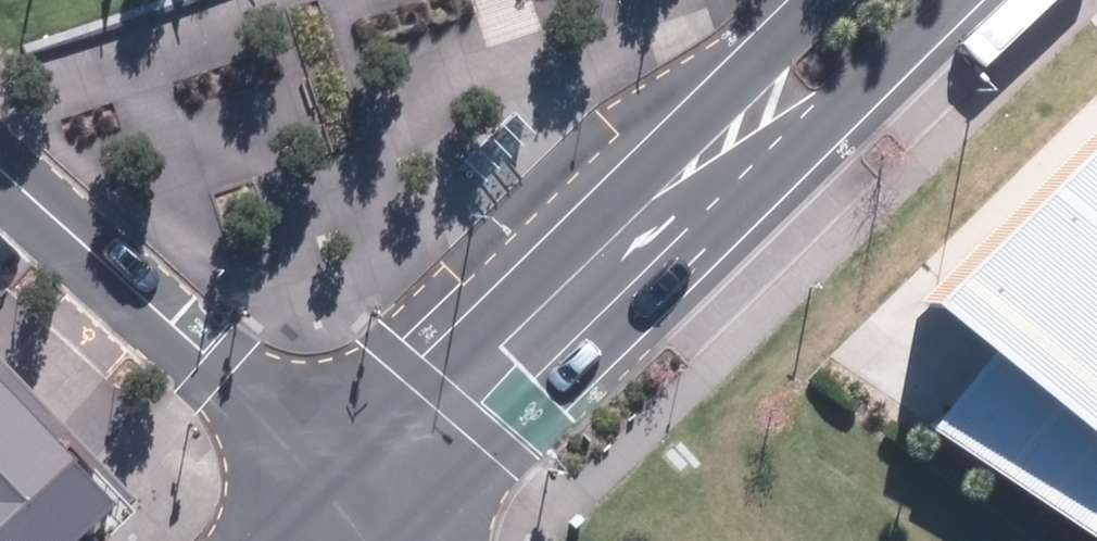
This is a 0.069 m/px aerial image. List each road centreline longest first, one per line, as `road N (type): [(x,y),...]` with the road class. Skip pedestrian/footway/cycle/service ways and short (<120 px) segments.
road 1 (tertiary): [(965,0),(415,540)]
road 2 (tertiary): [(324,480),(820,0)]
road 3 (residential): [(0,175),(223,359),(324,480)]

